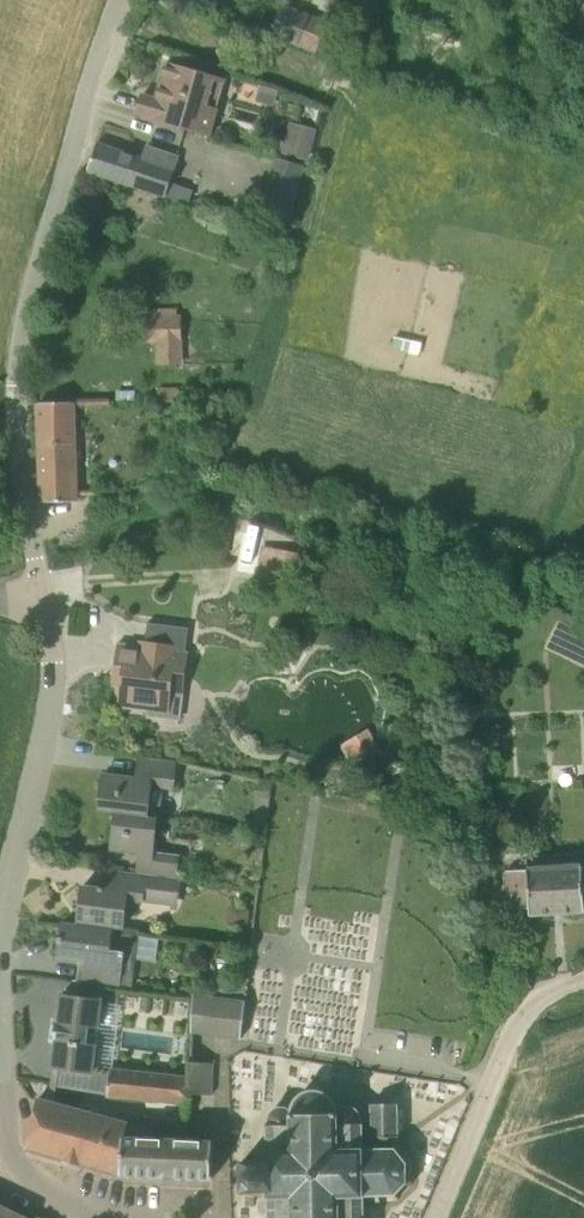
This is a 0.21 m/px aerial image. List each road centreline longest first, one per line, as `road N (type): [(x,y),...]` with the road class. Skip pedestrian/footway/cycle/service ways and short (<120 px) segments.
road 1 (residential): [(39,594),(10,382),(117,0)]
road 2 (residential): [(0,920),(51,707),(52,649),(39,594)]
road 3 (residential): [(432,1217),(519,1017),(545,991),(583,979)]

